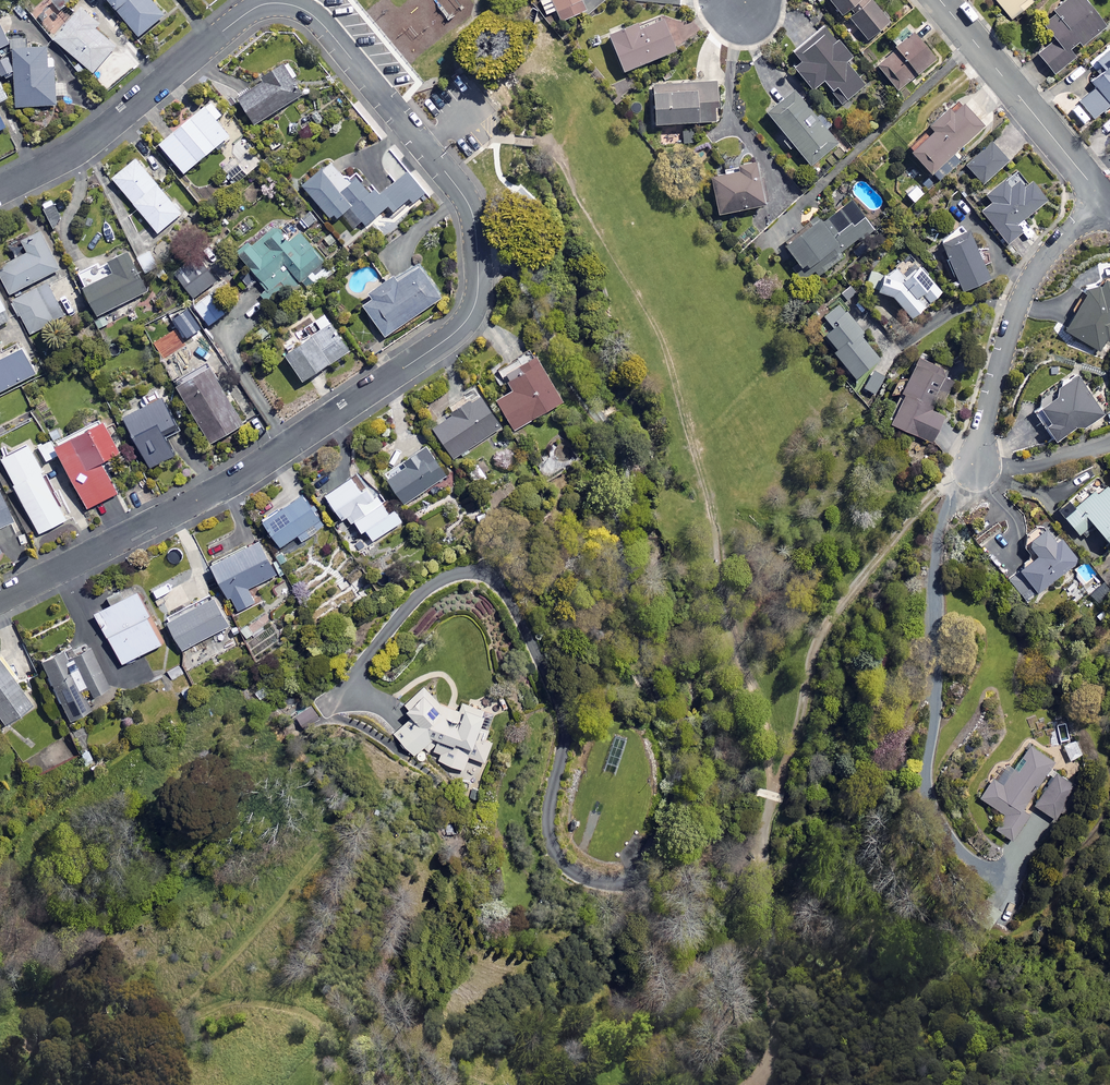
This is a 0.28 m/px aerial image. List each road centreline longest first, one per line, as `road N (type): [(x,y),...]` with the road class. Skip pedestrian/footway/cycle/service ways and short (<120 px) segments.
road 1 (residential): [(0,599),(220,489),(295,443),(452,335),(478,291),(474,217),(464,197),(319,20),(292,5),(254,9),(96,137),(0,192)]
road 2 (residential): [(1109,445),(1039,467),(976,469),(1024,293),(1053,250),(1105,201)]
road 3 (residential): [(1105,201),(939,0)]

